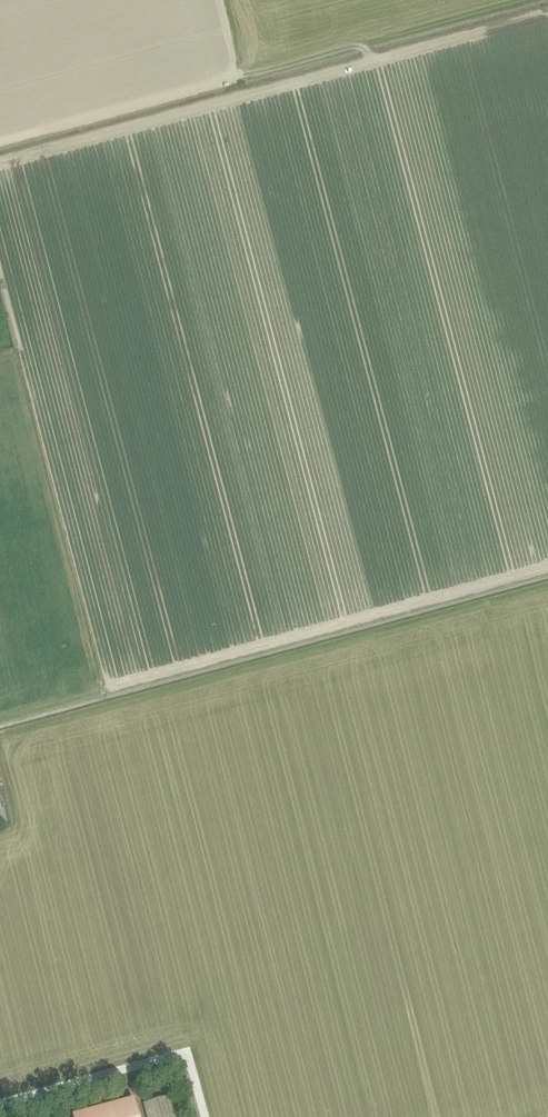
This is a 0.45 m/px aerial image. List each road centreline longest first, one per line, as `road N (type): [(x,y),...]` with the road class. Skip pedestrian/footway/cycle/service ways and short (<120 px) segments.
road 1 (track): [(0,1104),(187,1052),(205,1116)]
road 2 (track): [(244,75),(0,142)]

